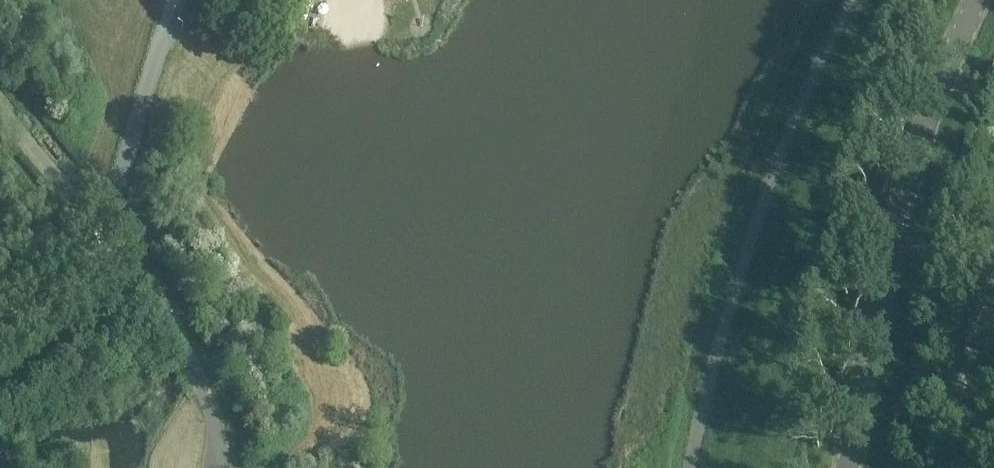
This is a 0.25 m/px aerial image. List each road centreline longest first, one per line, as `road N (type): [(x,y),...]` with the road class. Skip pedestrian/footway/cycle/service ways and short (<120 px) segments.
road 1 (tertiary): [(845,467),(895,222),(977,0)]

